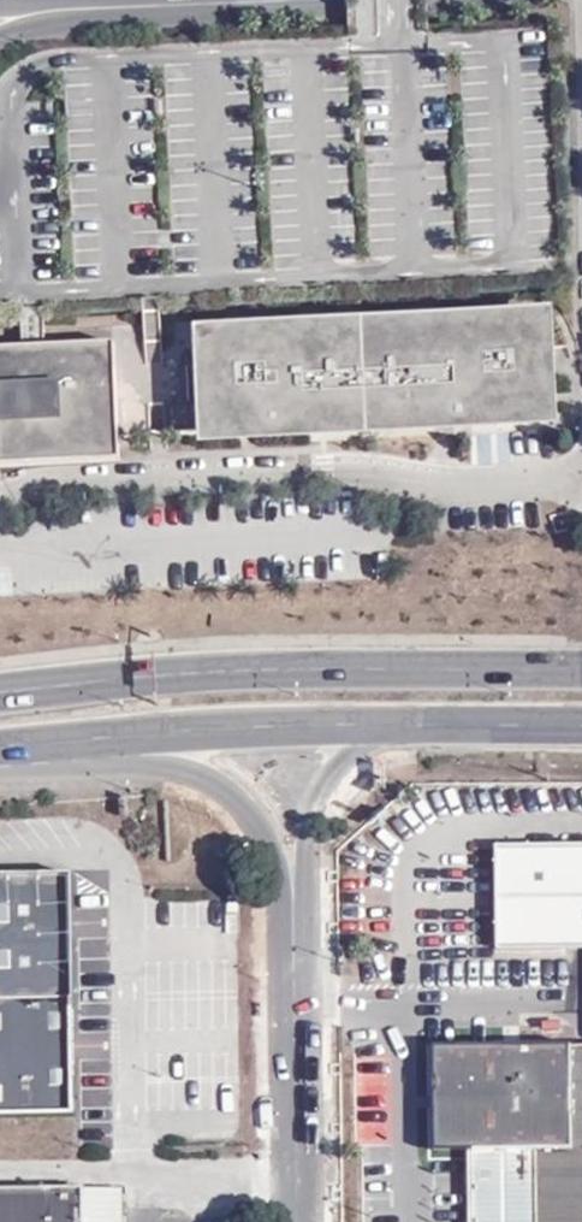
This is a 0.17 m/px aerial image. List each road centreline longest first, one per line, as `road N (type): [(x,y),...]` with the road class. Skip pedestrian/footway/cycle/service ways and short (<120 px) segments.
road 1 (secondary): [(581,665),(173,671),(0,690)]
road 2 (secondary): [(5,747),(195,728),(390,722)]
road 3 (tertiary): [(294,870),(297,1221)]
road 4 (tertiary): [(5,747),(165,766),(212,780),(294,870)]
road 5 (unclassified): [(58,9),(260,0)]
road 6 (secondary): [(390,722),(581,720)]
road 7 (tertiary): [(294,870),(323,789),(390,722)]

